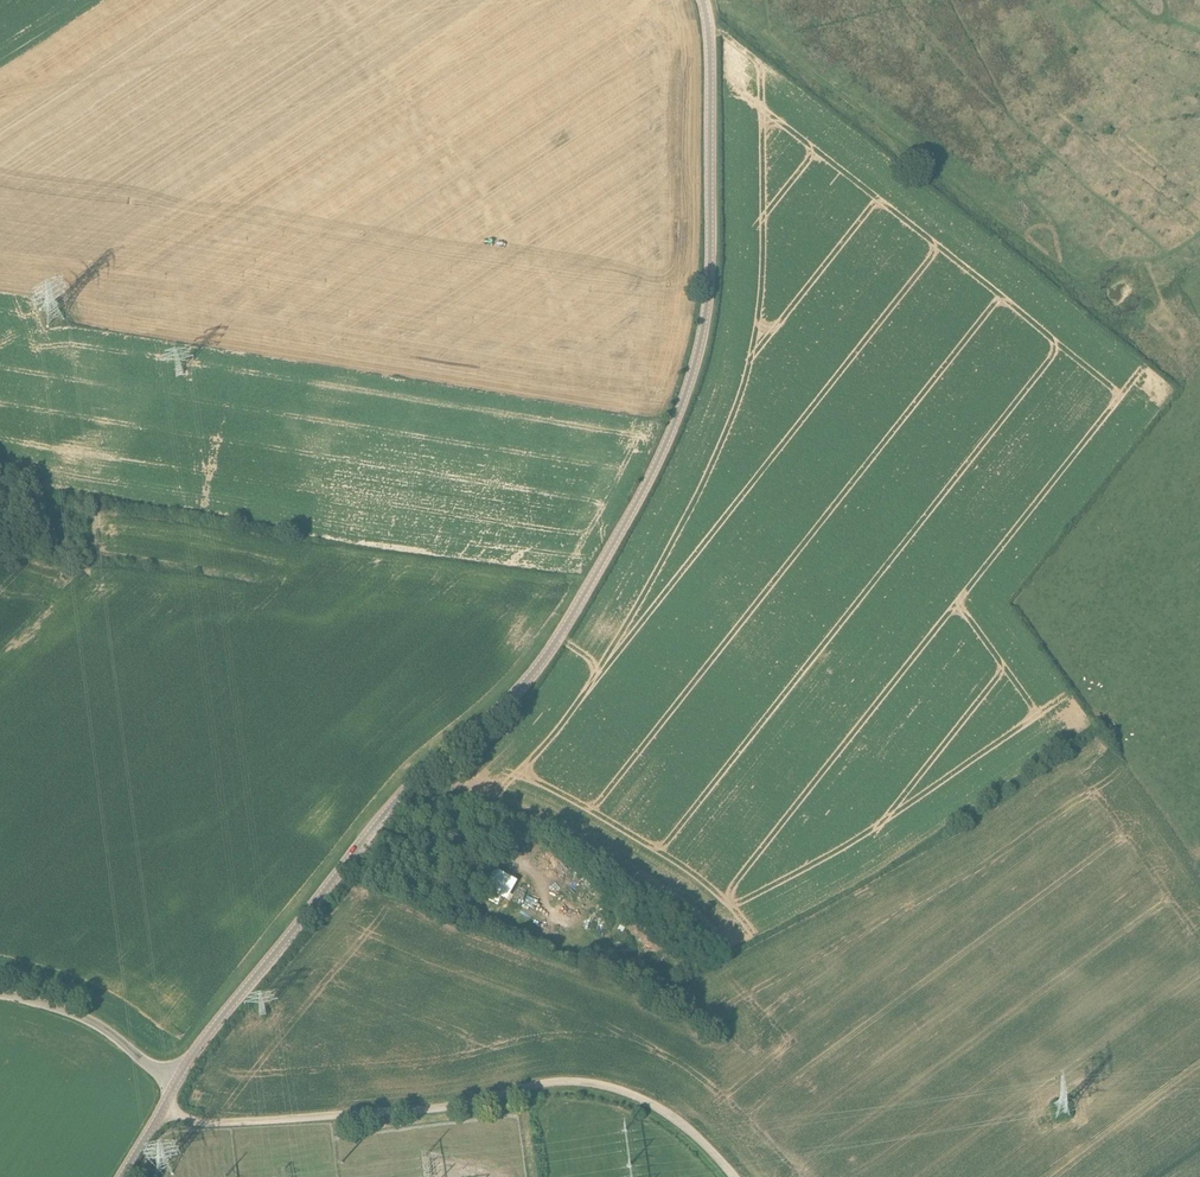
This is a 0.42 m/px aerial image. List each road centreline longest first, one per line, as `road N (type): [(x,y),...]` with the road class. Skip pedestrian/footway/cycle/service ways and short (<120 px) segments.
road 1 (tertiary): [(177,1084),(384,815),(539,666),(659,457),(690,380),(708,286),(710,44),(702,0)]
road 2 (track): [(161,1111),(207,1122),(270,1119),(447,1105),(585,1083),(661,1111),(732,1176)]
road 3 (unclassified): [(177,1084),(97,1023),(0,995)]

